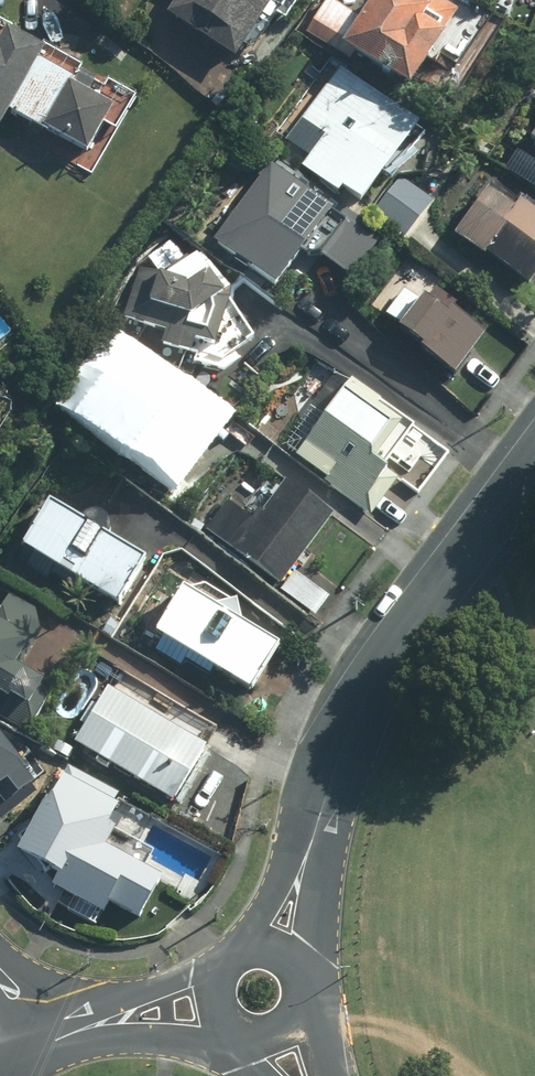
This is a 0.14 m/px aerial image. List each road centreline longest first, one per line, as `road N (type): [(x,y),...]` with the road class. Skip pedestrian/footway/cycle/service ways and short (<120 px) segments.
road 1 (tertiary): [(308,849),(380,669),(534,457)]
road 2 (residential): [(77,1029),(223,969)]
road 3 (residential): [(77,1029),(228,1021)]
road 4 (tertiary): [(308,849),(302,976)]

